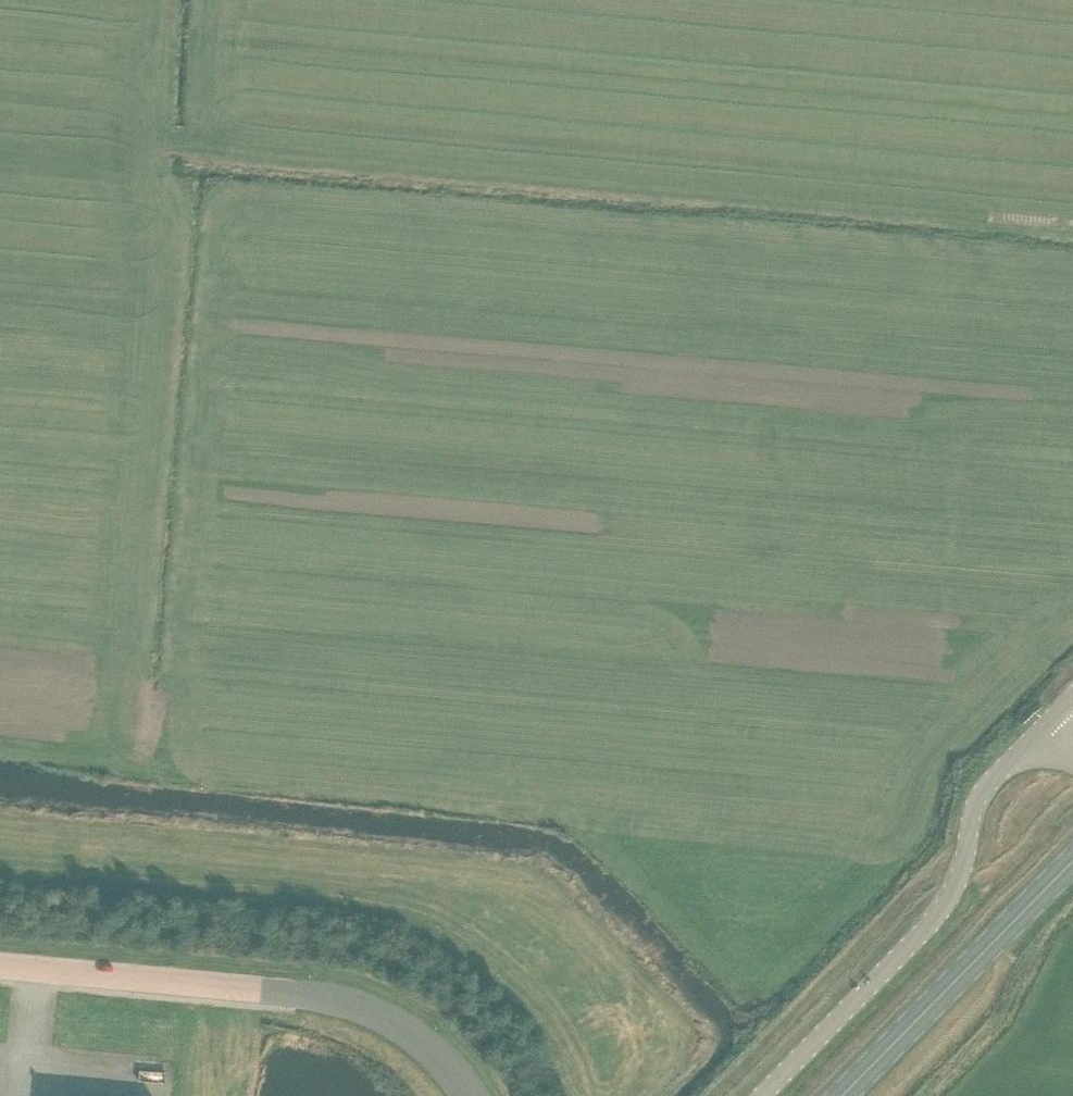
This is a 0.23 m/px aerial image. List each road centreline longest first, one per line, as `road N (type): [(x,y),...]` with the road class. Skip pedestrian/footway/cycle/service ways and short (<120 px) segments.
road 1 (unclassified): [(0,966),(340,999),(416,1034),(474,1095)]
road 2 (unclassified): [(762,1095),(945,904),(965,866),(975,804),(1046,724)]
road 3 (primary): [(1072,860),(842,1095)]

